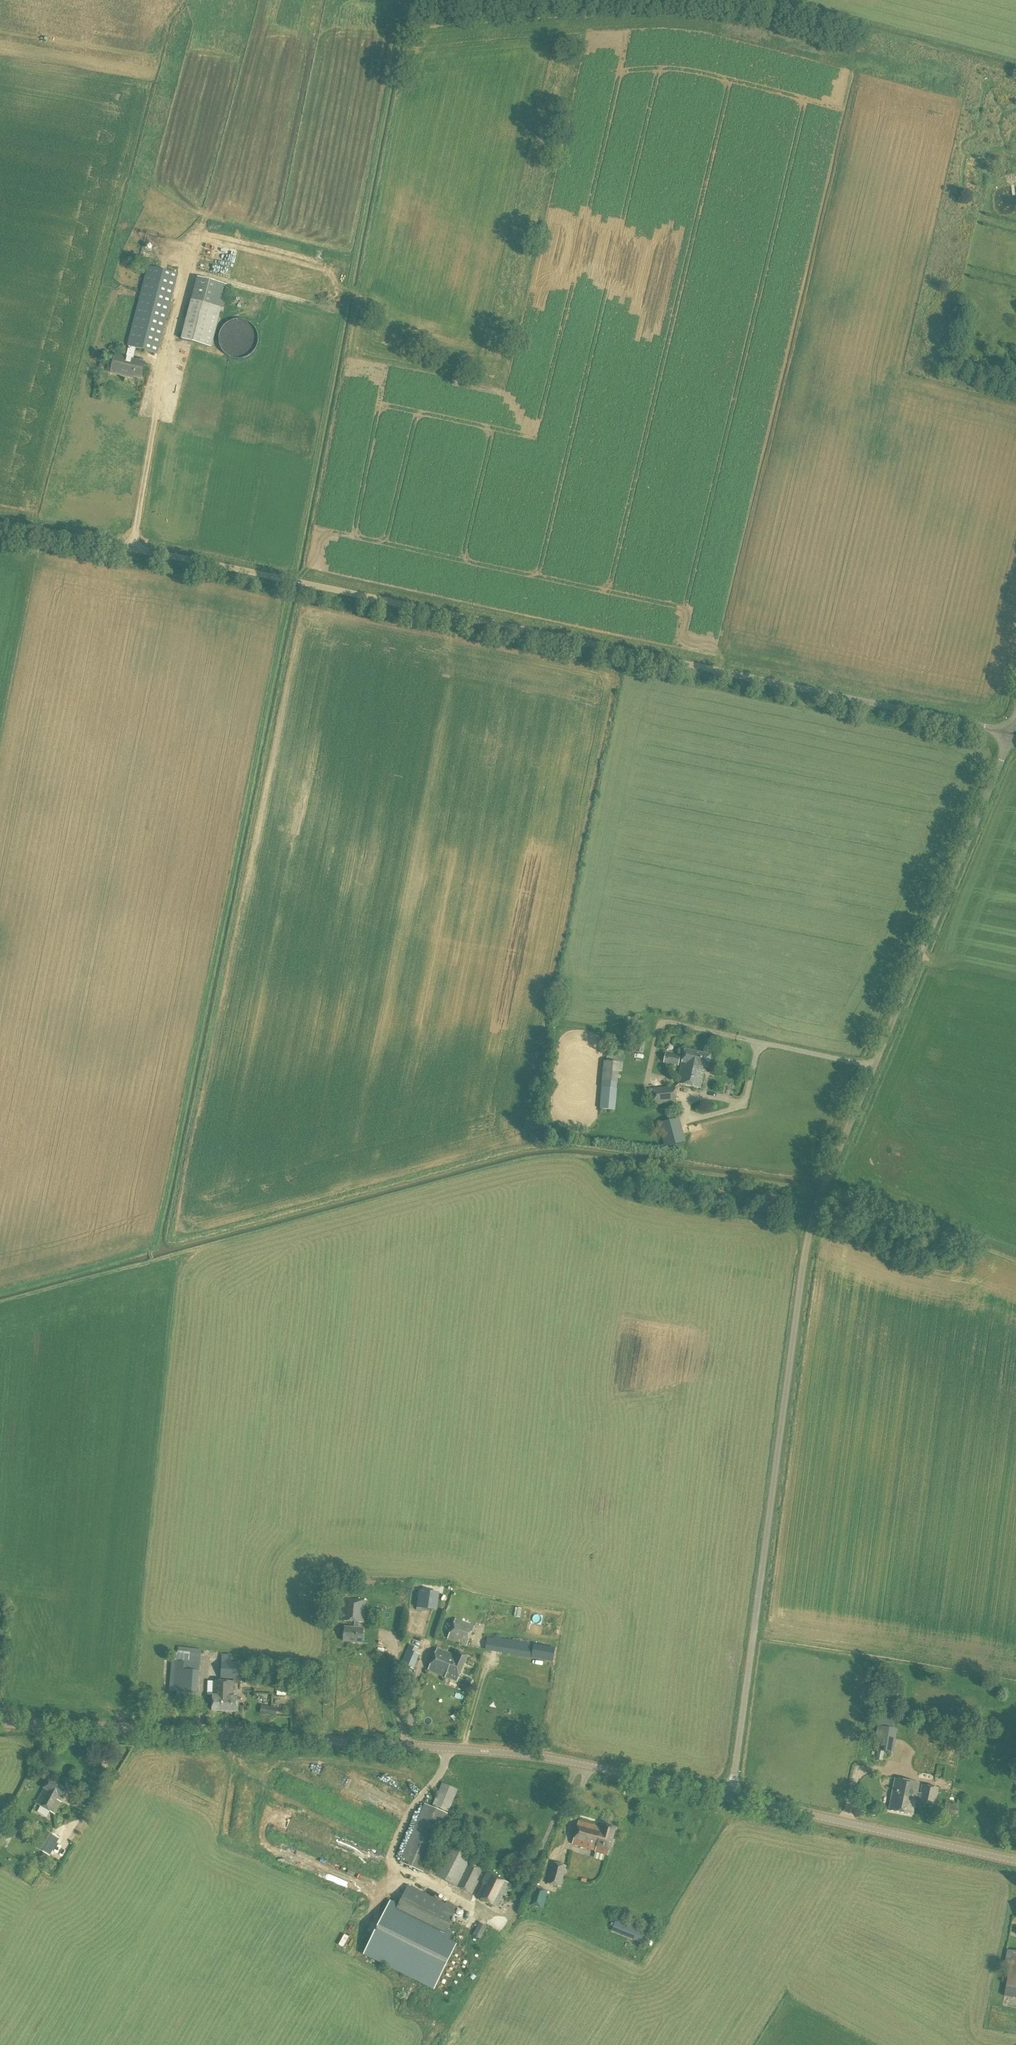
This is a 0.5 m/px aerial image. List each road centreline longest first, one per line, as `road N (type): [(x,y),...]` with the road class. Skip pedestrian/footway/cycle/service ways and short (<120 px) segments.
road 1 (unclassified): [(731,1800),(806,1244),(1009,729)]
road 2 (unclassified): [(1009,729),(0,525)]
road 3 (tertiary): [(731,1800),(516,1755),(0,1727)]
road 4 (tertiary): [(1015,1864),(731,1800)]

